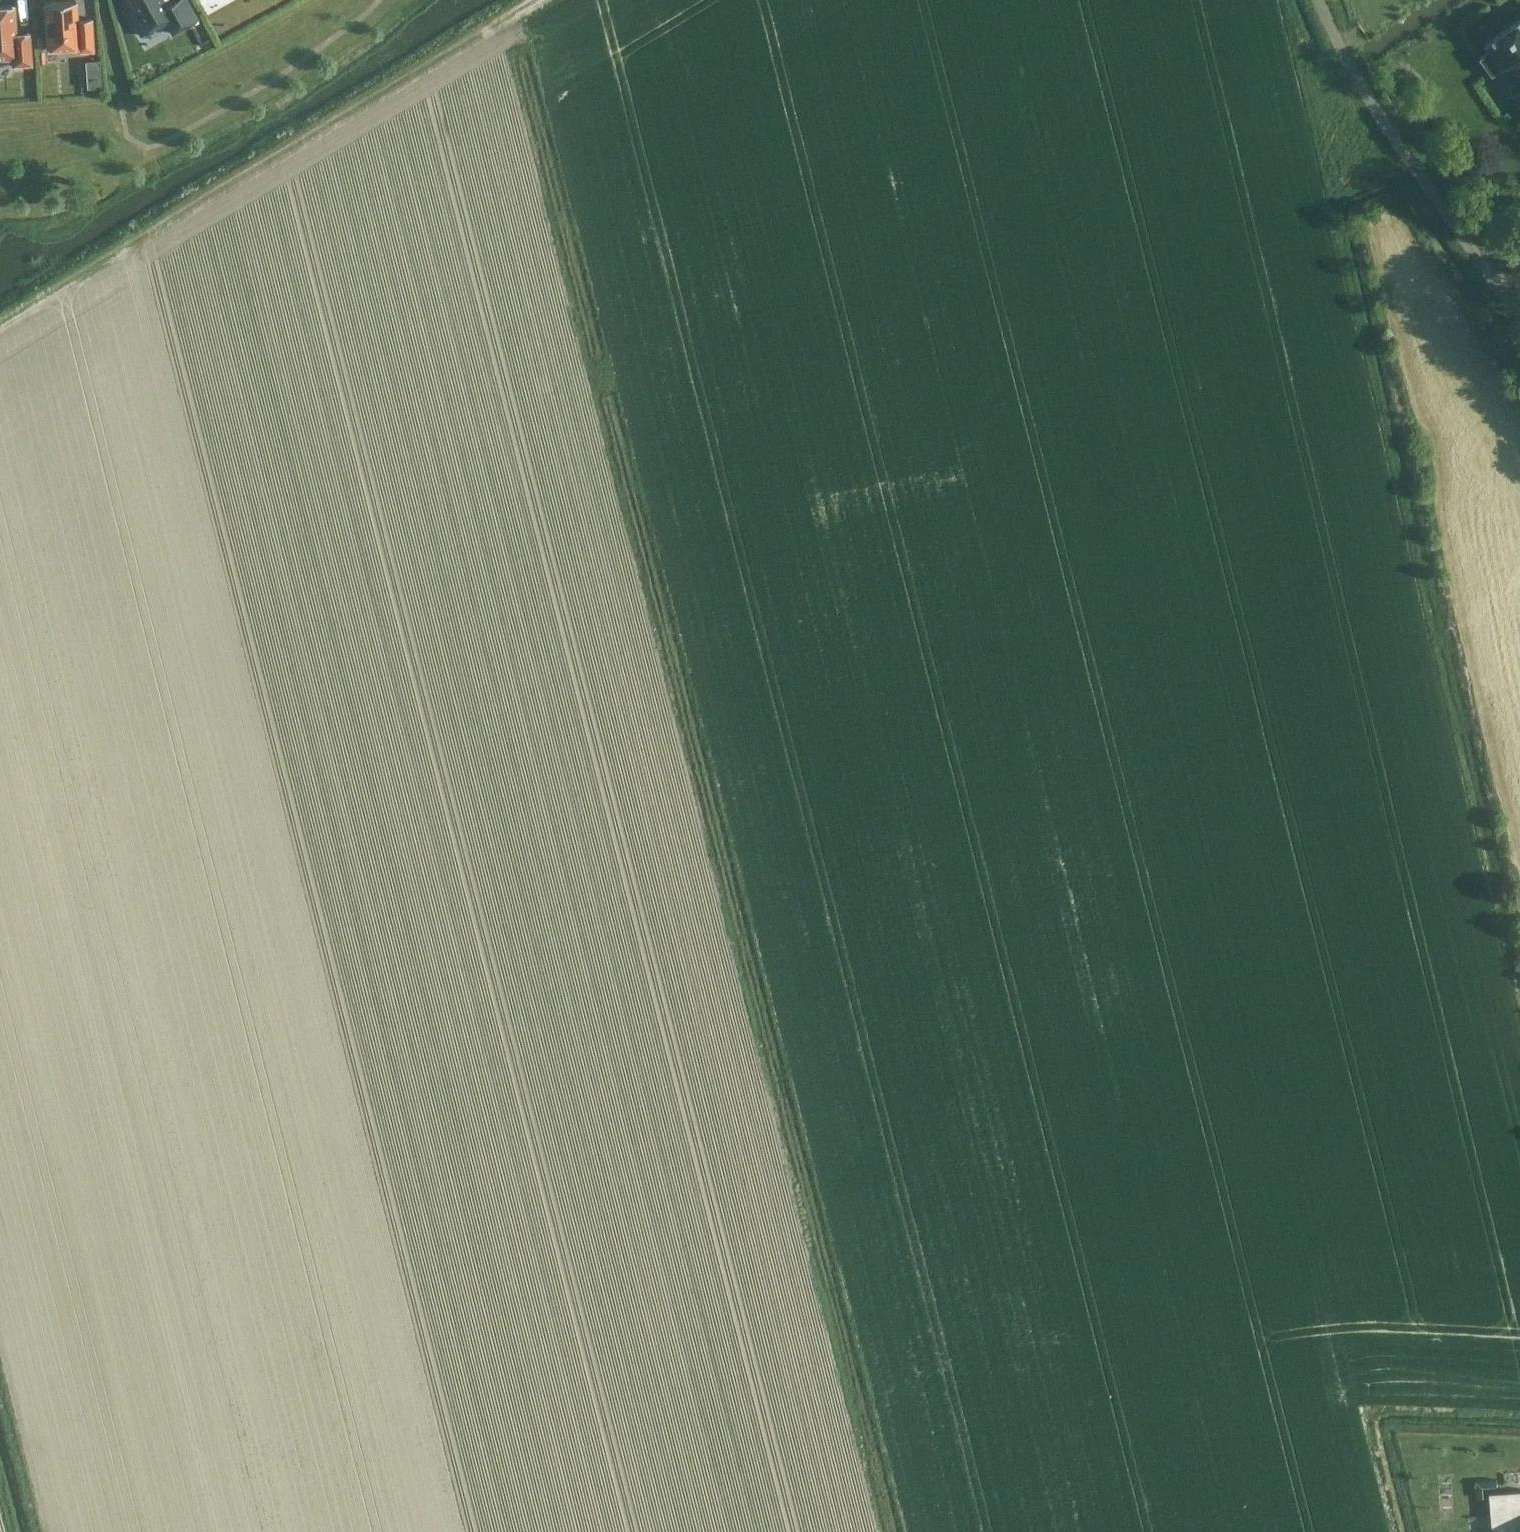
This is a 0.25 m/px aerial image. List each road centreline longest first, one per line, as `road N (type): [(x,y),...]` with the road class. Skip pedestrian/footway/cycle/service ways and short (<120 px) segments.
road 1 (track): [(538,0),(117,255)]
road 2 (unclassified): [(1519,316),(1411,166),(1343,54),(1320,0)]

